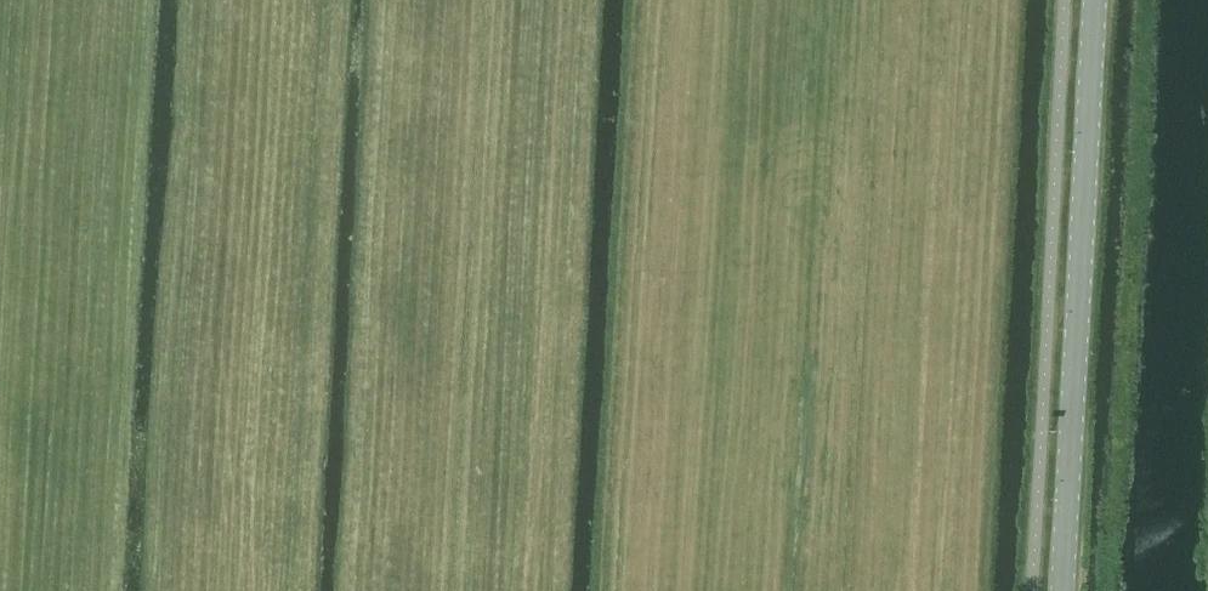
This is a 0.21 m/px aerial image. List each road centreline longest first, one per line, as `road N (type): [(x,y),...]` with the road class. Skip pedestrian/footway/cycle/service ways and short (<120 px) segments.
road 1 (tertiary): [(1060,590),(1095,0)]

